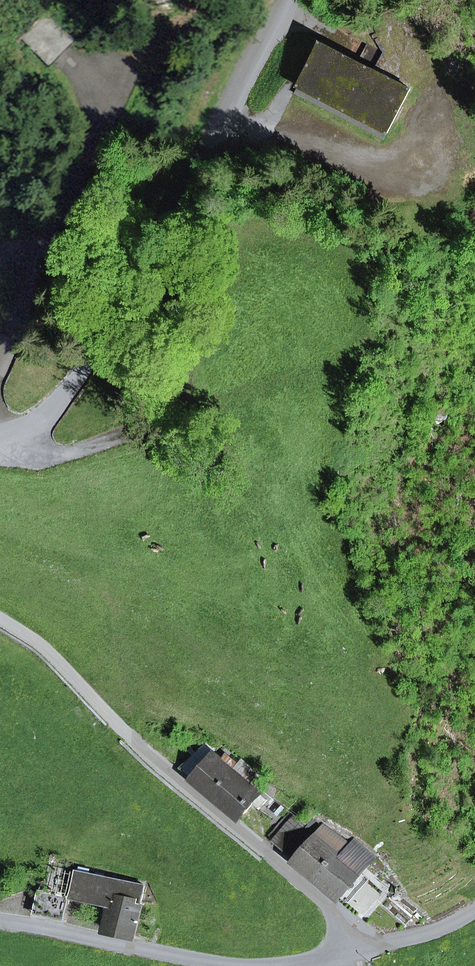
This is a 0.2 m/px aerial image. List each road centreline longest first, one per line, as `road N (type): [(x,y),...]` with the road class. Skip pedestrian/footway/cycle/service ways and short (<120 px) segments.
road 1 (residential): [(0,919),(203,958),(280,962),(374,948),(166,769)]
road 2 (unclassified): [(287,0),(131,282),(58,394),(0,429)]
road 3 (unclassified): [(166,769),(41,642),(0,616)]
road 4 (track): [(285,371),(166,414)]

